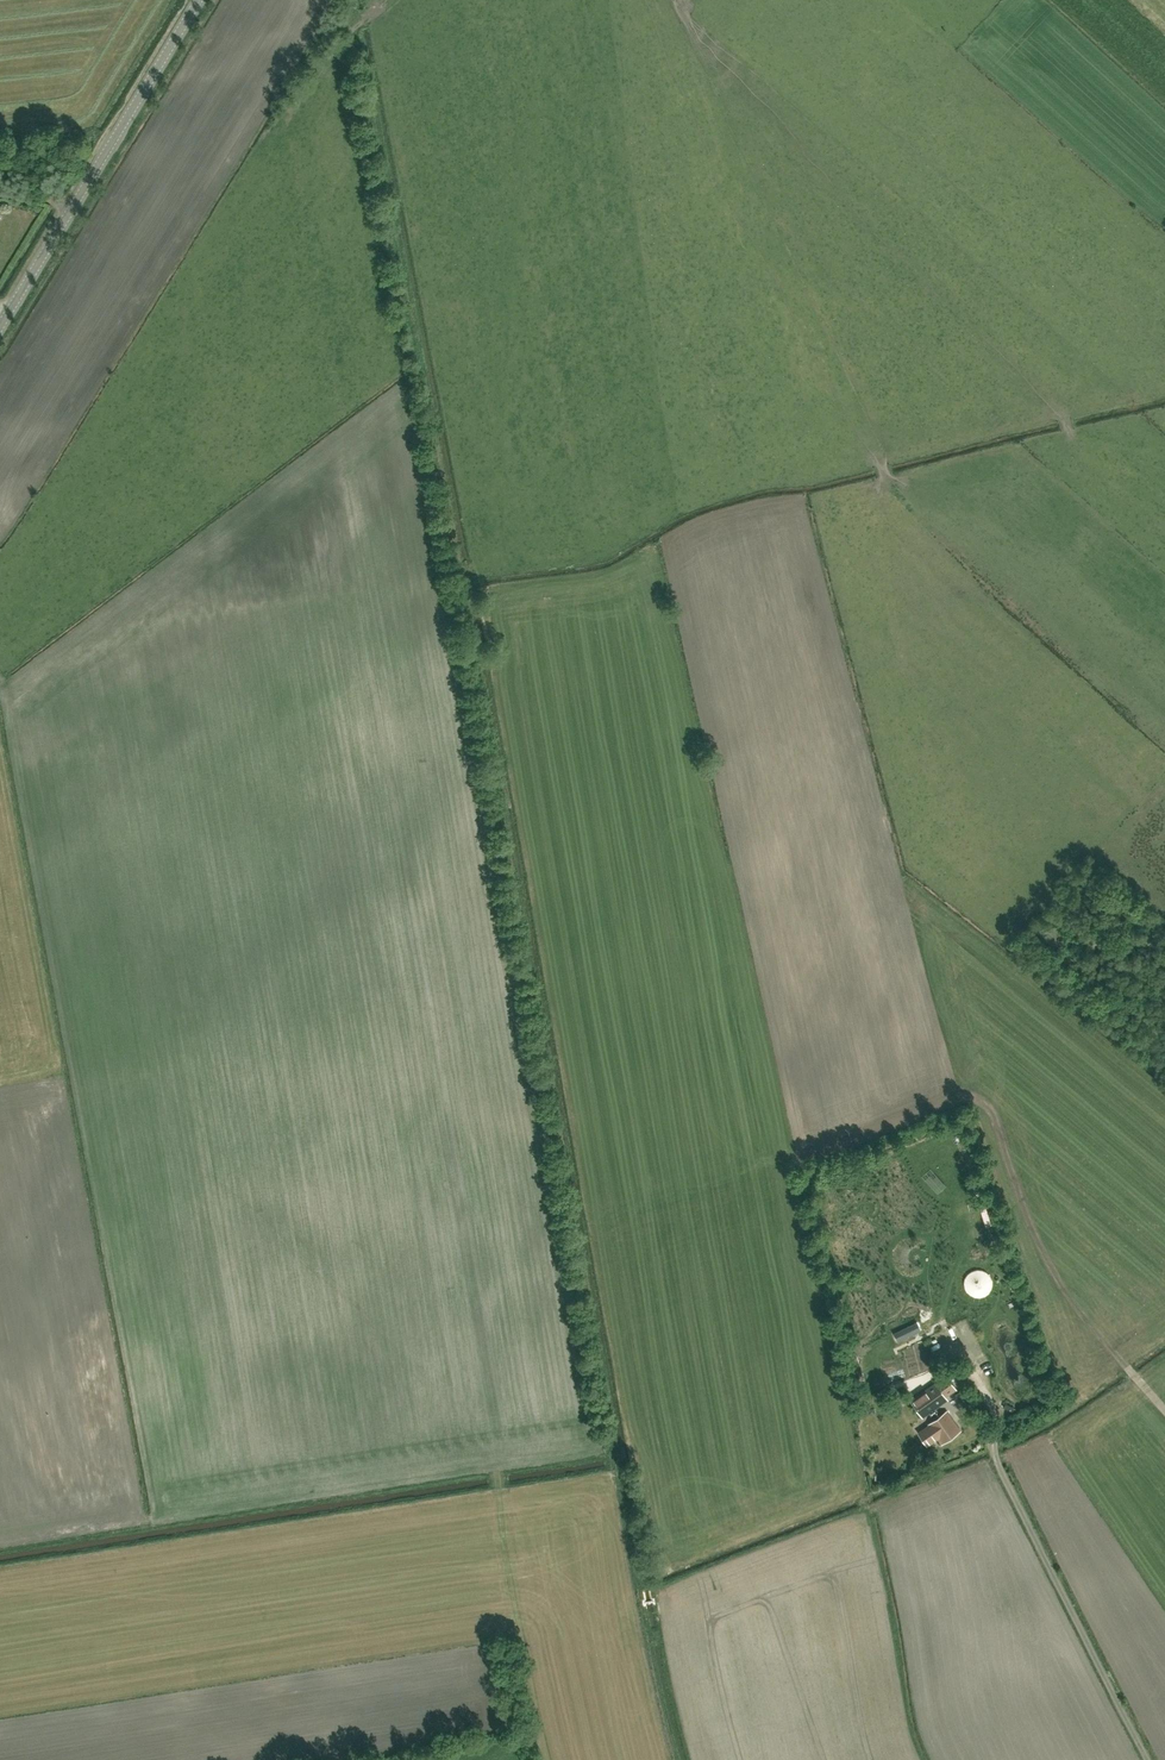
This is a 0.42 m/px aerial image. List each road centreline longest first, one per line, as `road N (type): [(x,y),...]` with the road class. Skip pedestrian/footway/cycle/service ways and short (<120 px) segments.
road 1 (tertiary): [(0,327),(199,0)]
road 2 (track): [(995,1423),(990,1444),(1150,1759)]

